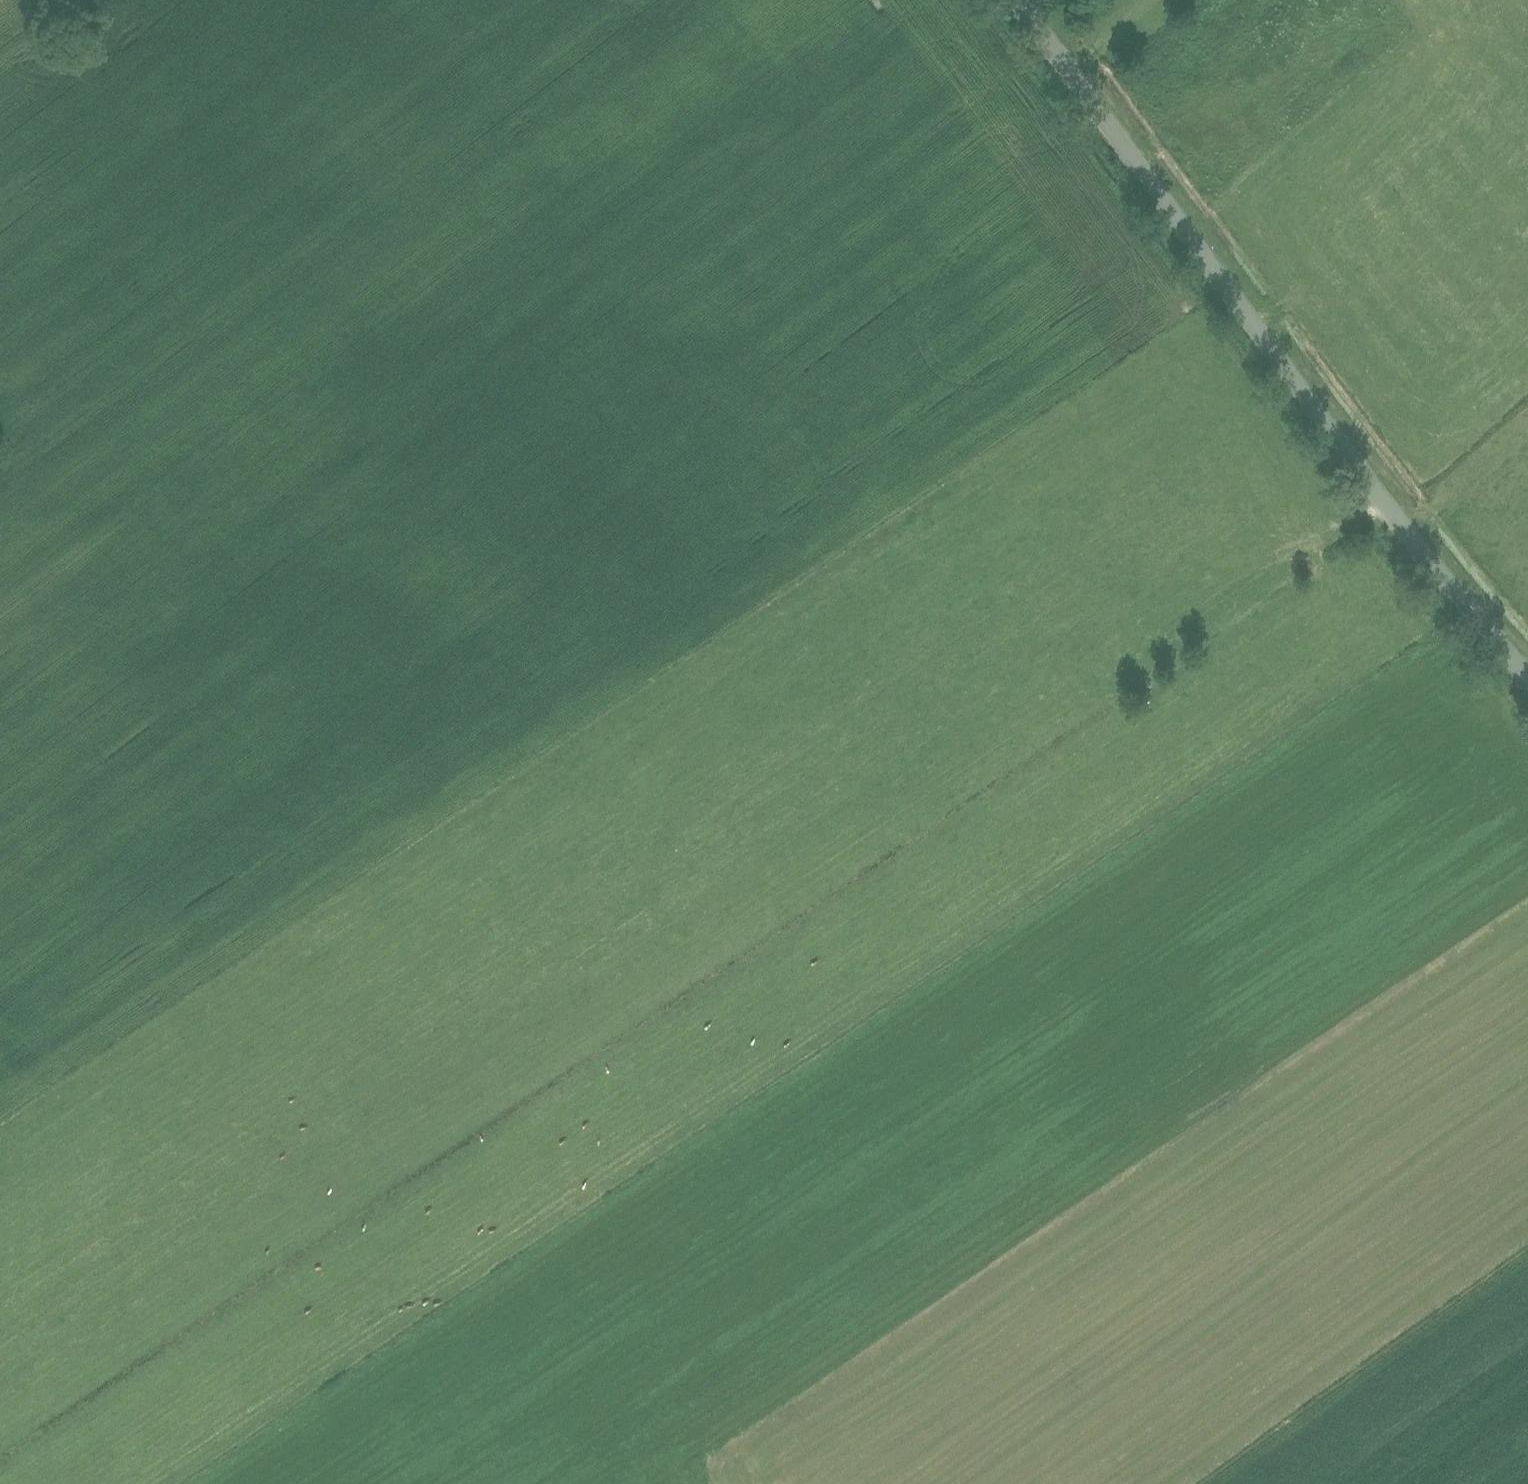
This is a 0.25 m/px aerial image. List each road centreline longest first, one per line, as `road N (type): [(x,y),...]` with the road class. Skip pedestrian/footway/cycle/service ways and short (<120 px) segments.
road 1 (unclassified): [(1527,672),(1442,574),(1021,0)]

